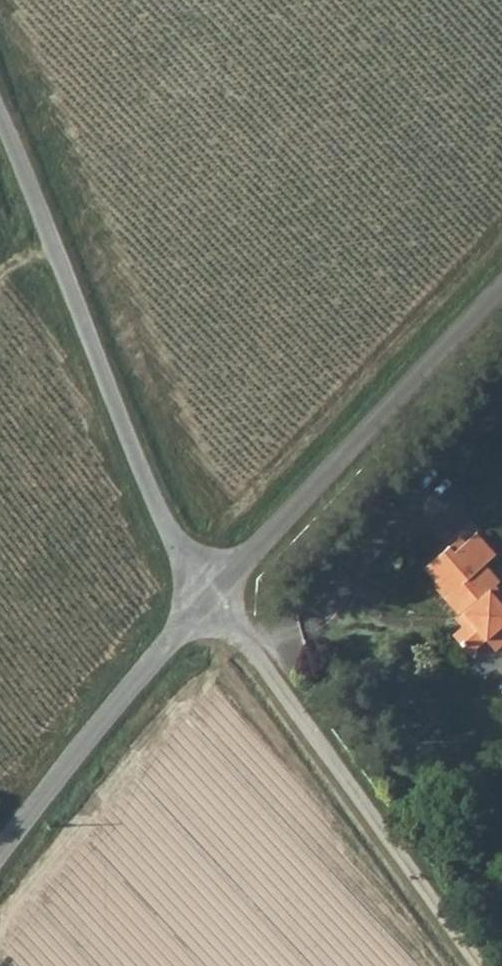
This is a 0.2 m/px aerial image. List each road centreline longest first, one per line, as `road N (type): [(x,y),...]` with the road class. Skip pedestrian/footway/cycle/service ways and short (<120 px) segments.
road 1 (unclassified): [(201,603),(135,466),(0,119)]
road 2 (track): [(201,603),(280,687),(481,965)]
road 3 (unclassified): [(201,603),(501,283)]
road 4 (unclassified): [(0,849),(201,603)]

